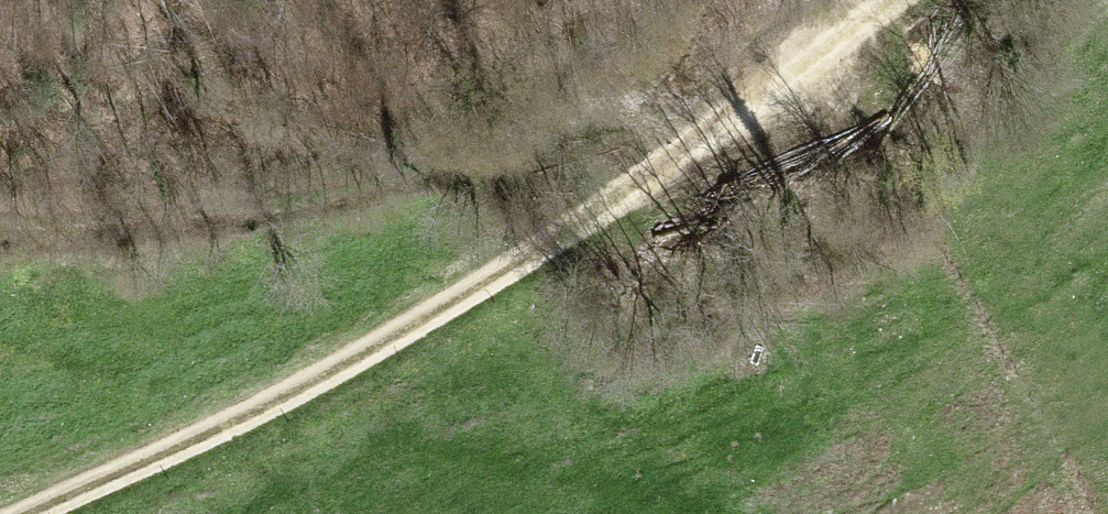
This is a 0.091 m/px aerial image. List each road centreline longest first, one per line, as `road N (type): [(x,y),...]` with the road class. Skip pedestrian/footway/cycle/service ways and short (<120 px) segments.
road 1 (track): [(47,513),(405,334),(905,0)]
road 2 (track): [(0,231),(227,222),(390,200),(579,143),(696,144),(686,67)]

